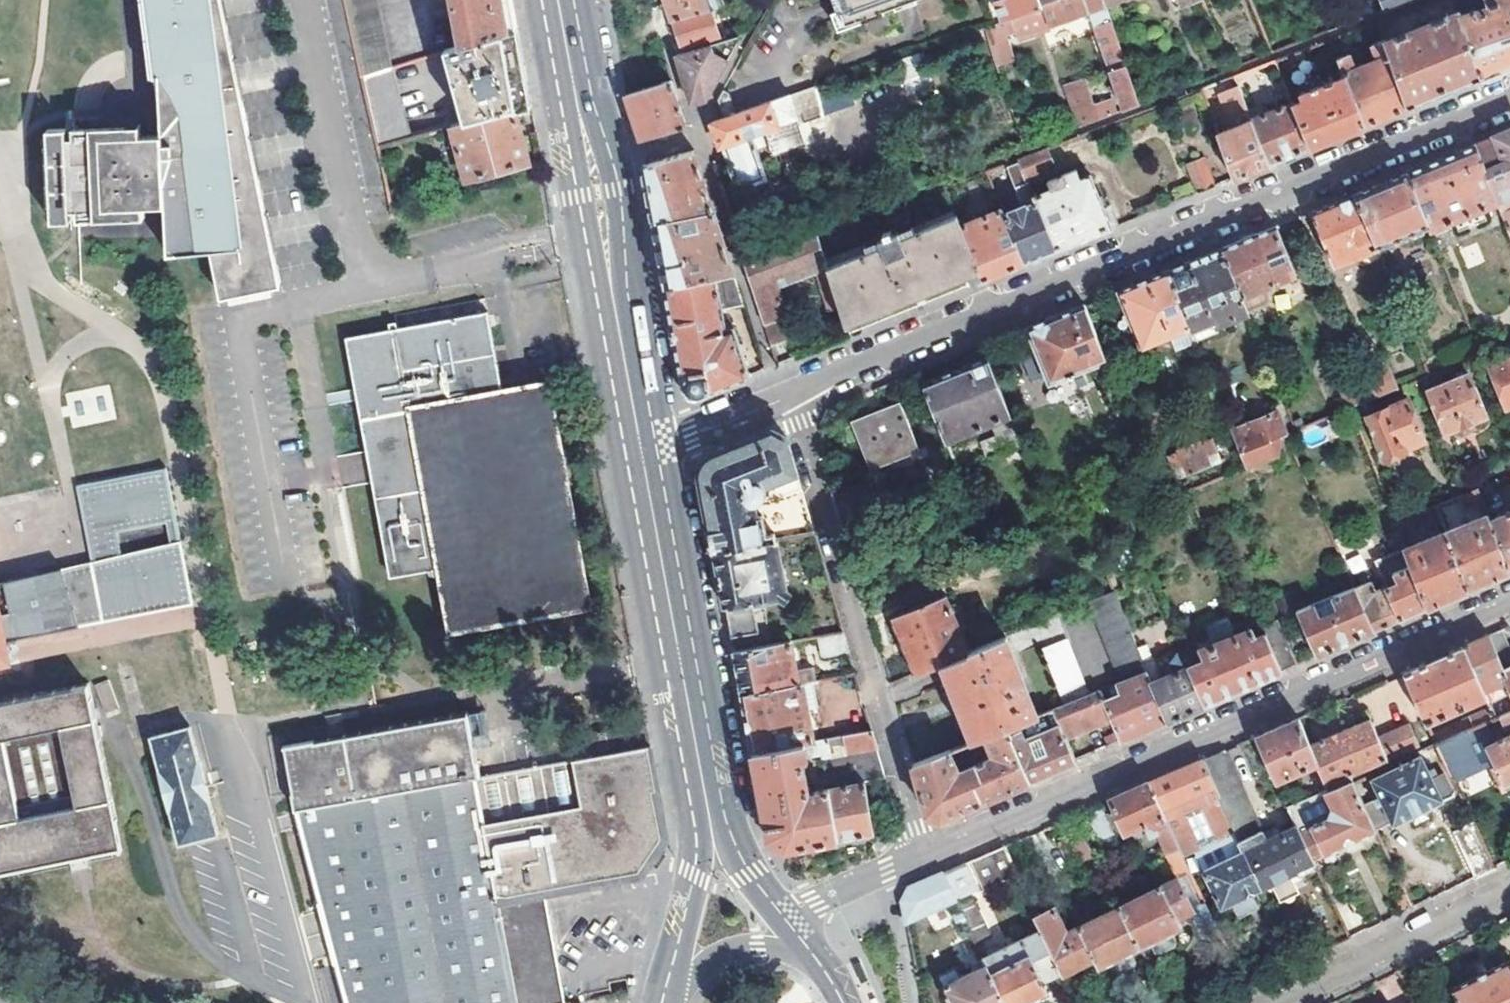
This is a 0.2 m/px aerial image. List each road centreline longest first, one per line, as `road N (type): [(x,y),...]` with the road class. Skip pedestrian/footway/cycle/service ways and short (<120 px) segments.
road 1 (residential): [(1509,100),(804,391)]
road 2 (residential): [(924,856),(1509,602)]
road 3 (residential): [(924,856),(805,447),(804,391)]
road 4 (secondary): [(640,444),(710,819)]
road 5 (residential): [(1509,892),(1283,1002)]
road 6 (secondary): [(610,283),(626,254),(618,189),(612,158),(579,117)]
road 7 (secondary): [(579,117),(571,165),(589,257),(610,283)]
road 8 (secondary): [(710,819),(665,988)]
road 9 (residential): [(804,391),(729,421),(640,444)]
road 10 (secondary): [(610,283),(640,444)]
road 11 (secondary): [(810,950),(737,949),(665,988)]
road 12 (residential): [(784,919),(924,856)]
road 13 (secondary): [(784,919),(710,819)]

